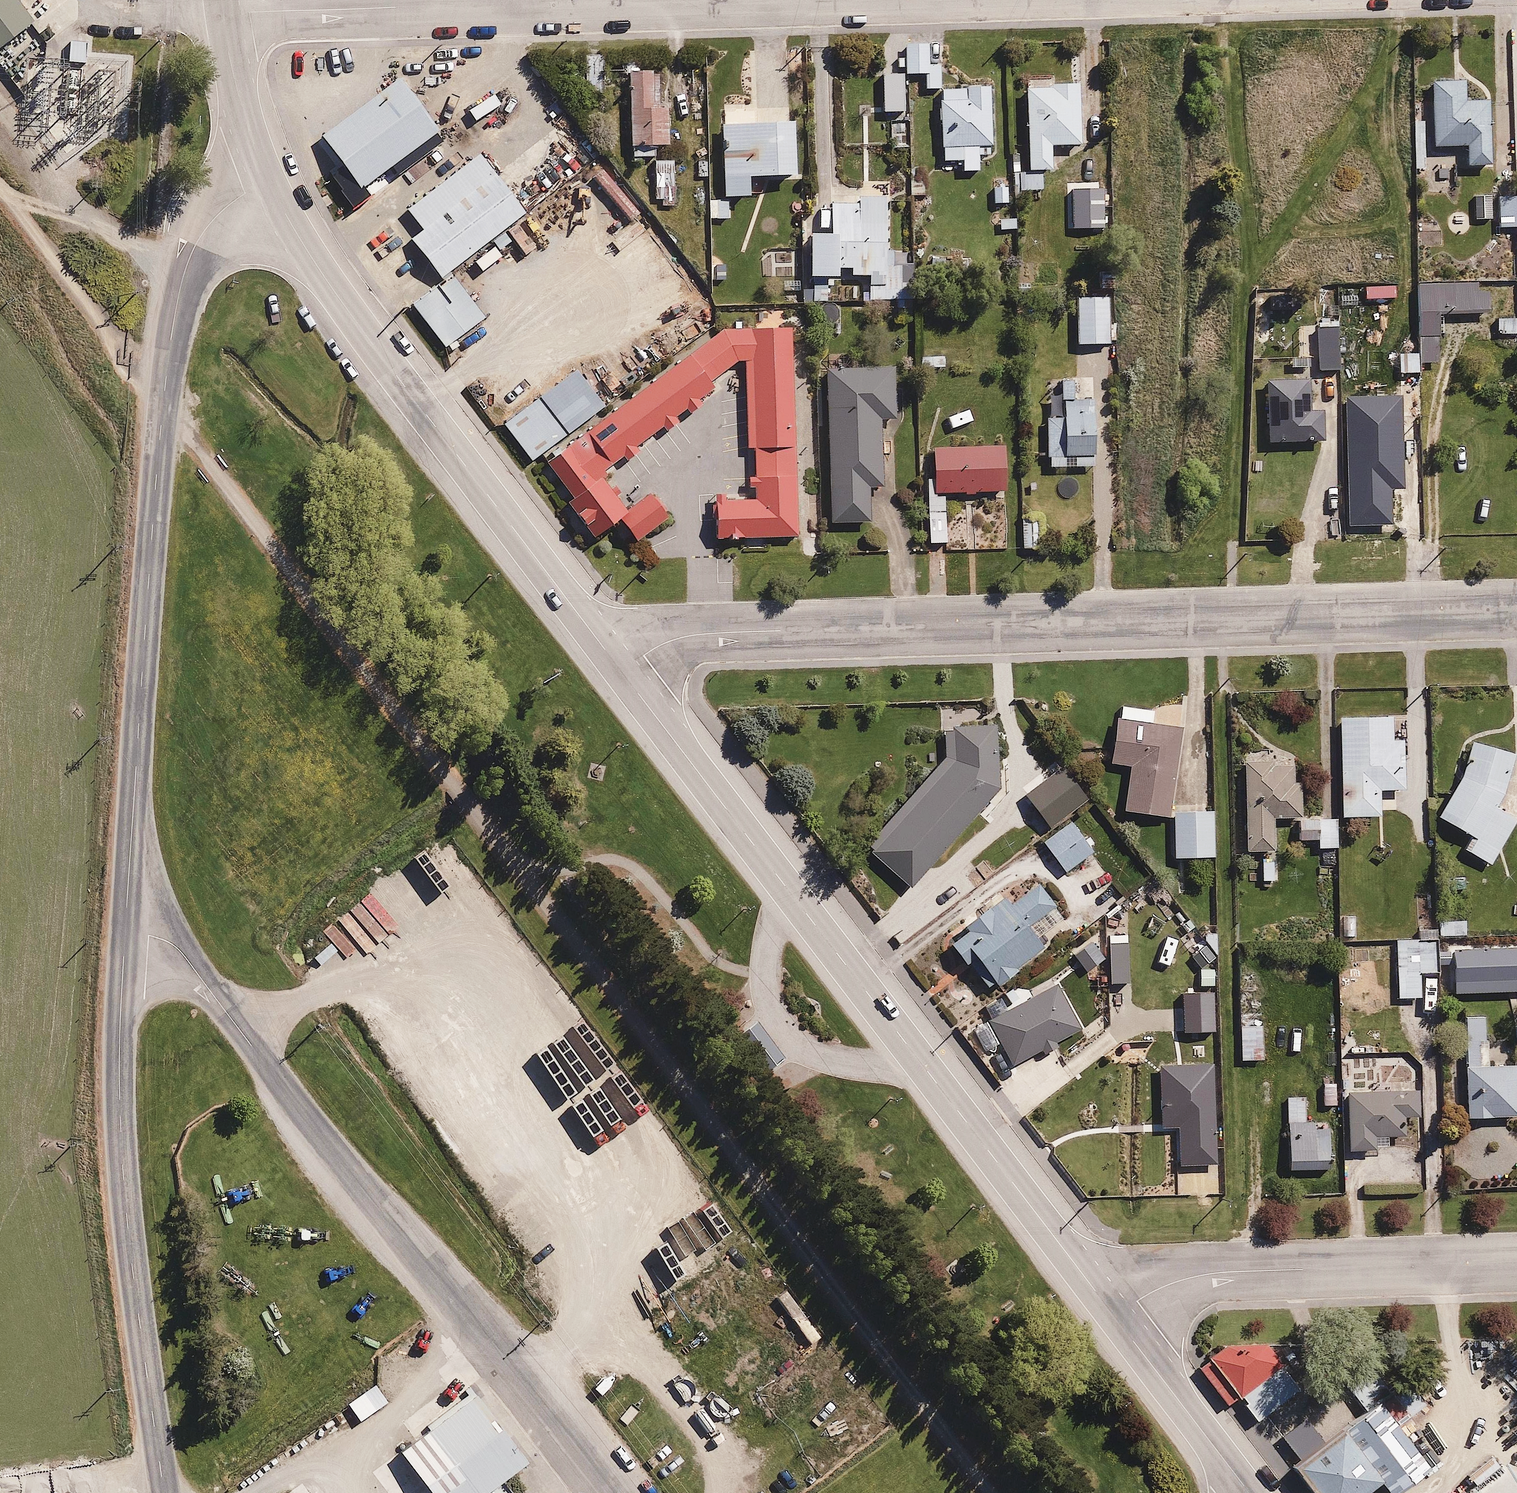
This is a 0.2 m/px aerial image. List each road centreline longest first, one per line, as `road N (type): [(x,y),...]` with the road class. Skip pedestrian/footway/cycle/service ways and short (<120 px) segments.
road 1 (residential): [(621,673),(698,633),(1516,606)]
road 2 (primary): [(621,673),(1112,1316)]
road 3 (tertiary): [(267,178),(206,228),(180,289),(125,932)]
road 4 (unclassified): [(125,932),(184,953),(605,1492)]
road 5 (primary): [(267,178),(336,296),(621,673)]
road 6 (tertiary): [(125,932),(127,1219),(166,1492)]
road 7 (residential): [(221,15),(747,0)]
road 8 (residential): [(1112,1316),(1209,1273),(1516,1264)]
road 9 (primary): [(1112,1316),(1248,1492)]
road 10 (primary): [(221,15),(267,178)]

